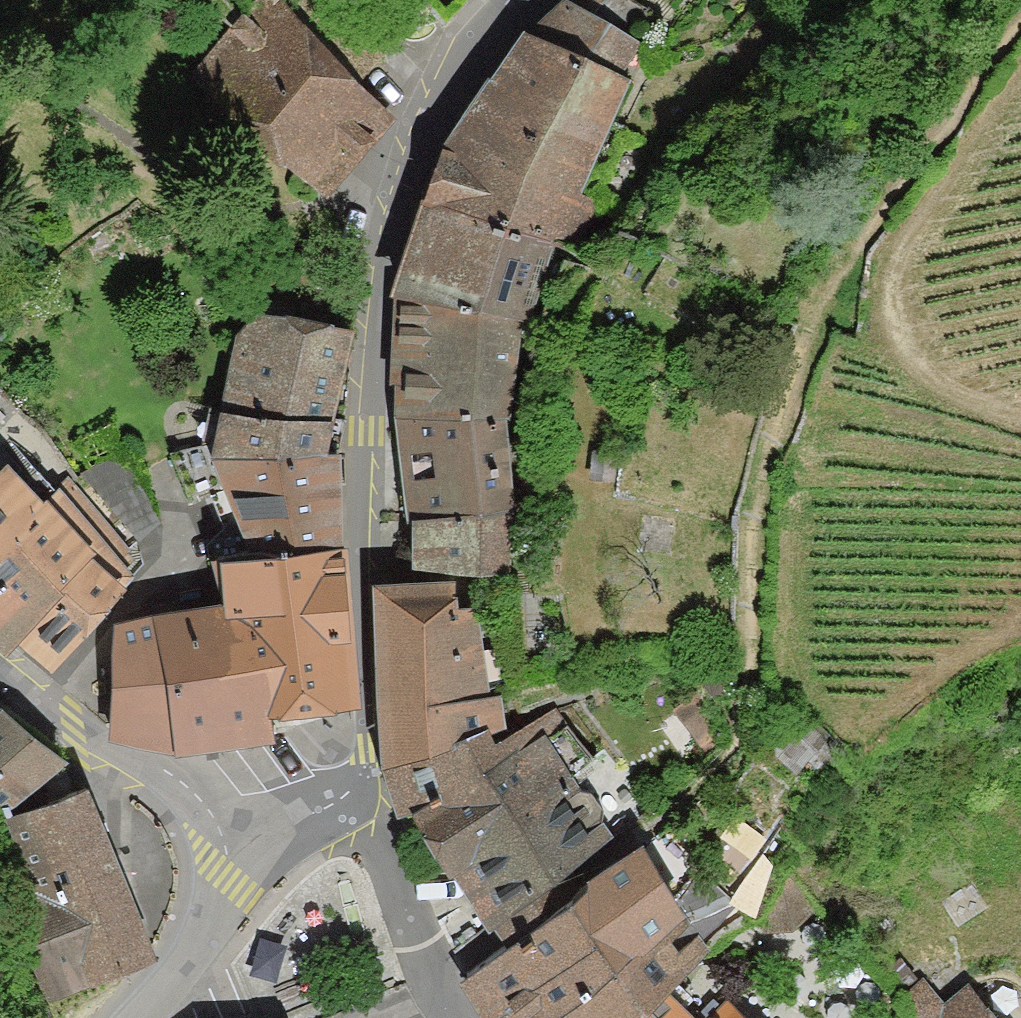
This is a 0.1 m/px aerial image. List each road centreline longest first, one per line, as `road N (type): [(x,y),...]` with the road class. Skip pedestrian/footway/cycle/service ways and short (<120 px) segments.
road 1 (residential): [(518,0),(445,98),(393,227),(380,281),(360,514),(366,779)]
road 2 (residential): [(0,674),(265,845)]
road 3 (residential): [(463,1017),(399,905),(366,779)]
road 4 (residential): [(265,845),(142,1017)]
road 5 (residential): [(366,779),(265,845)]

